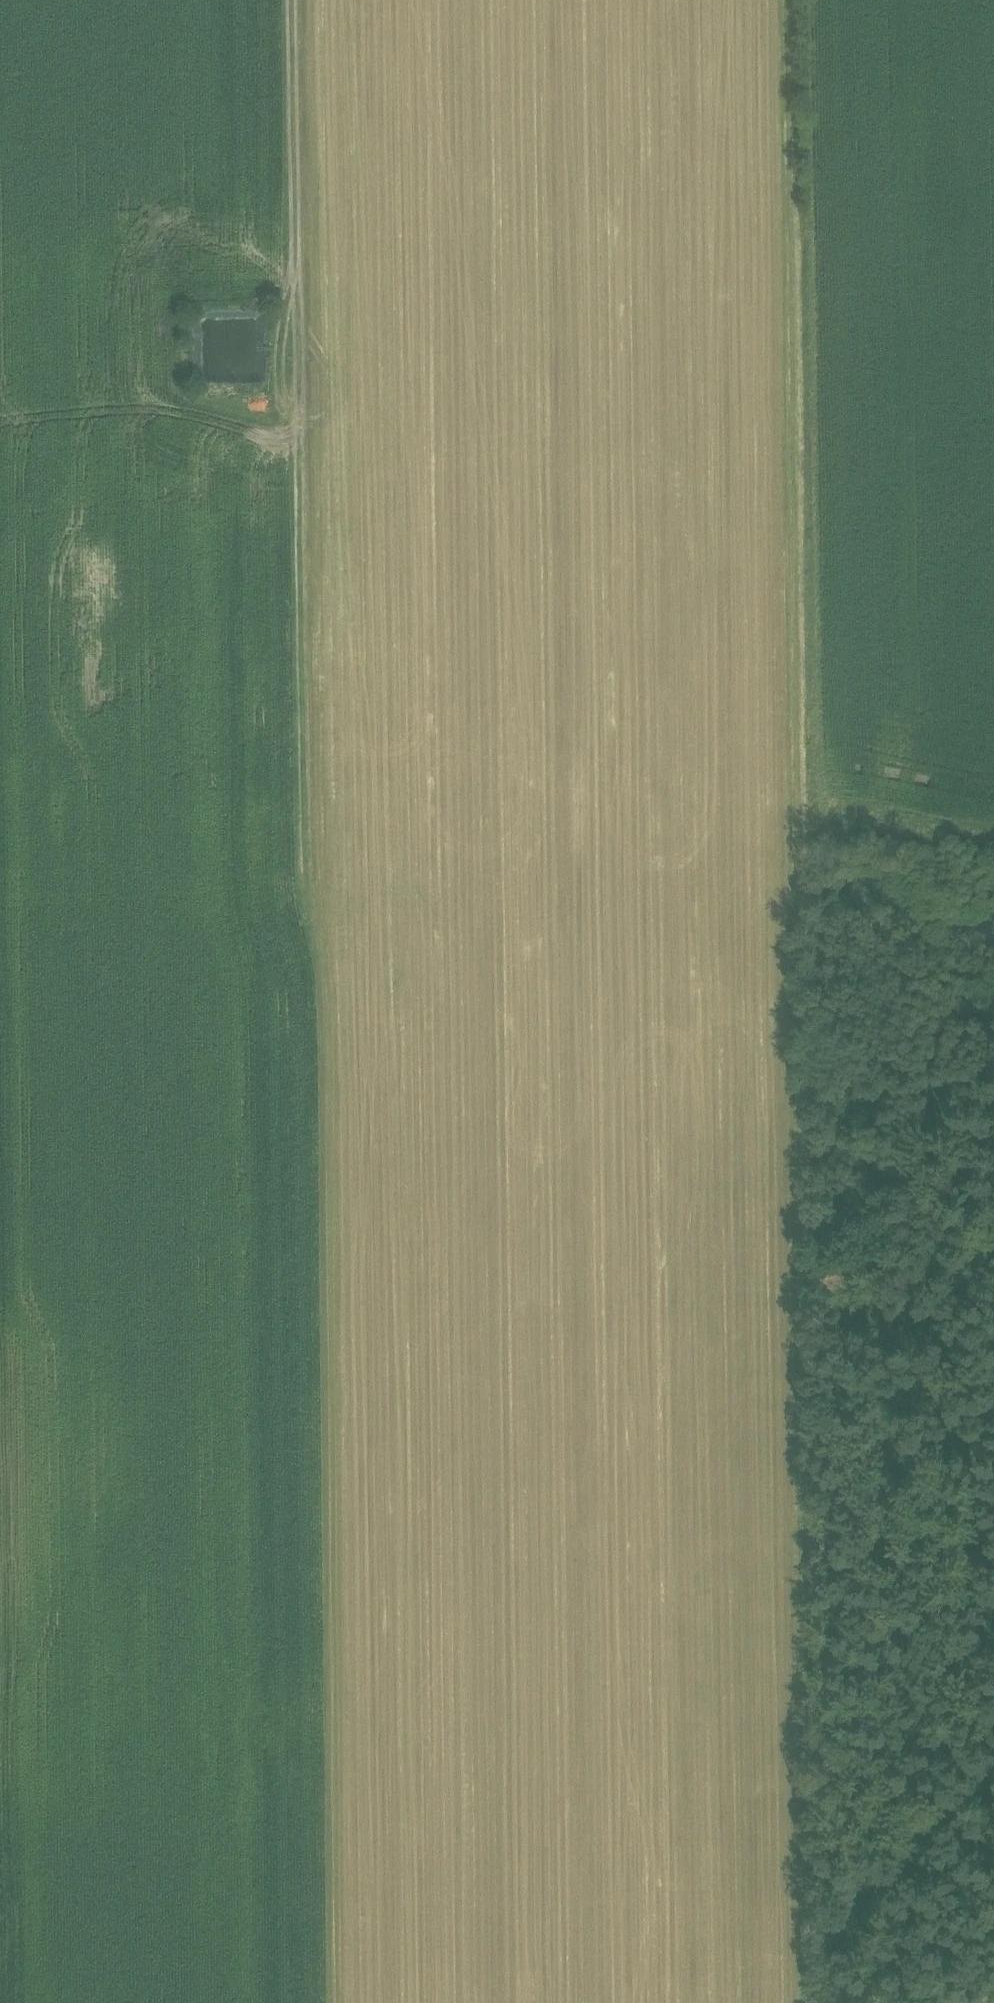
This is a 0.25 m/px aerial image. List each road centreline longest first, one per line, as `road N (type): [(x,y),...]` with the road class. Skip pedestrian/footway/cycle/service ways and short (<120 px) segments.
road 1 (track): [(793,0),(803,1296)]
road 2 (track): [(293,0),(305,908)]

